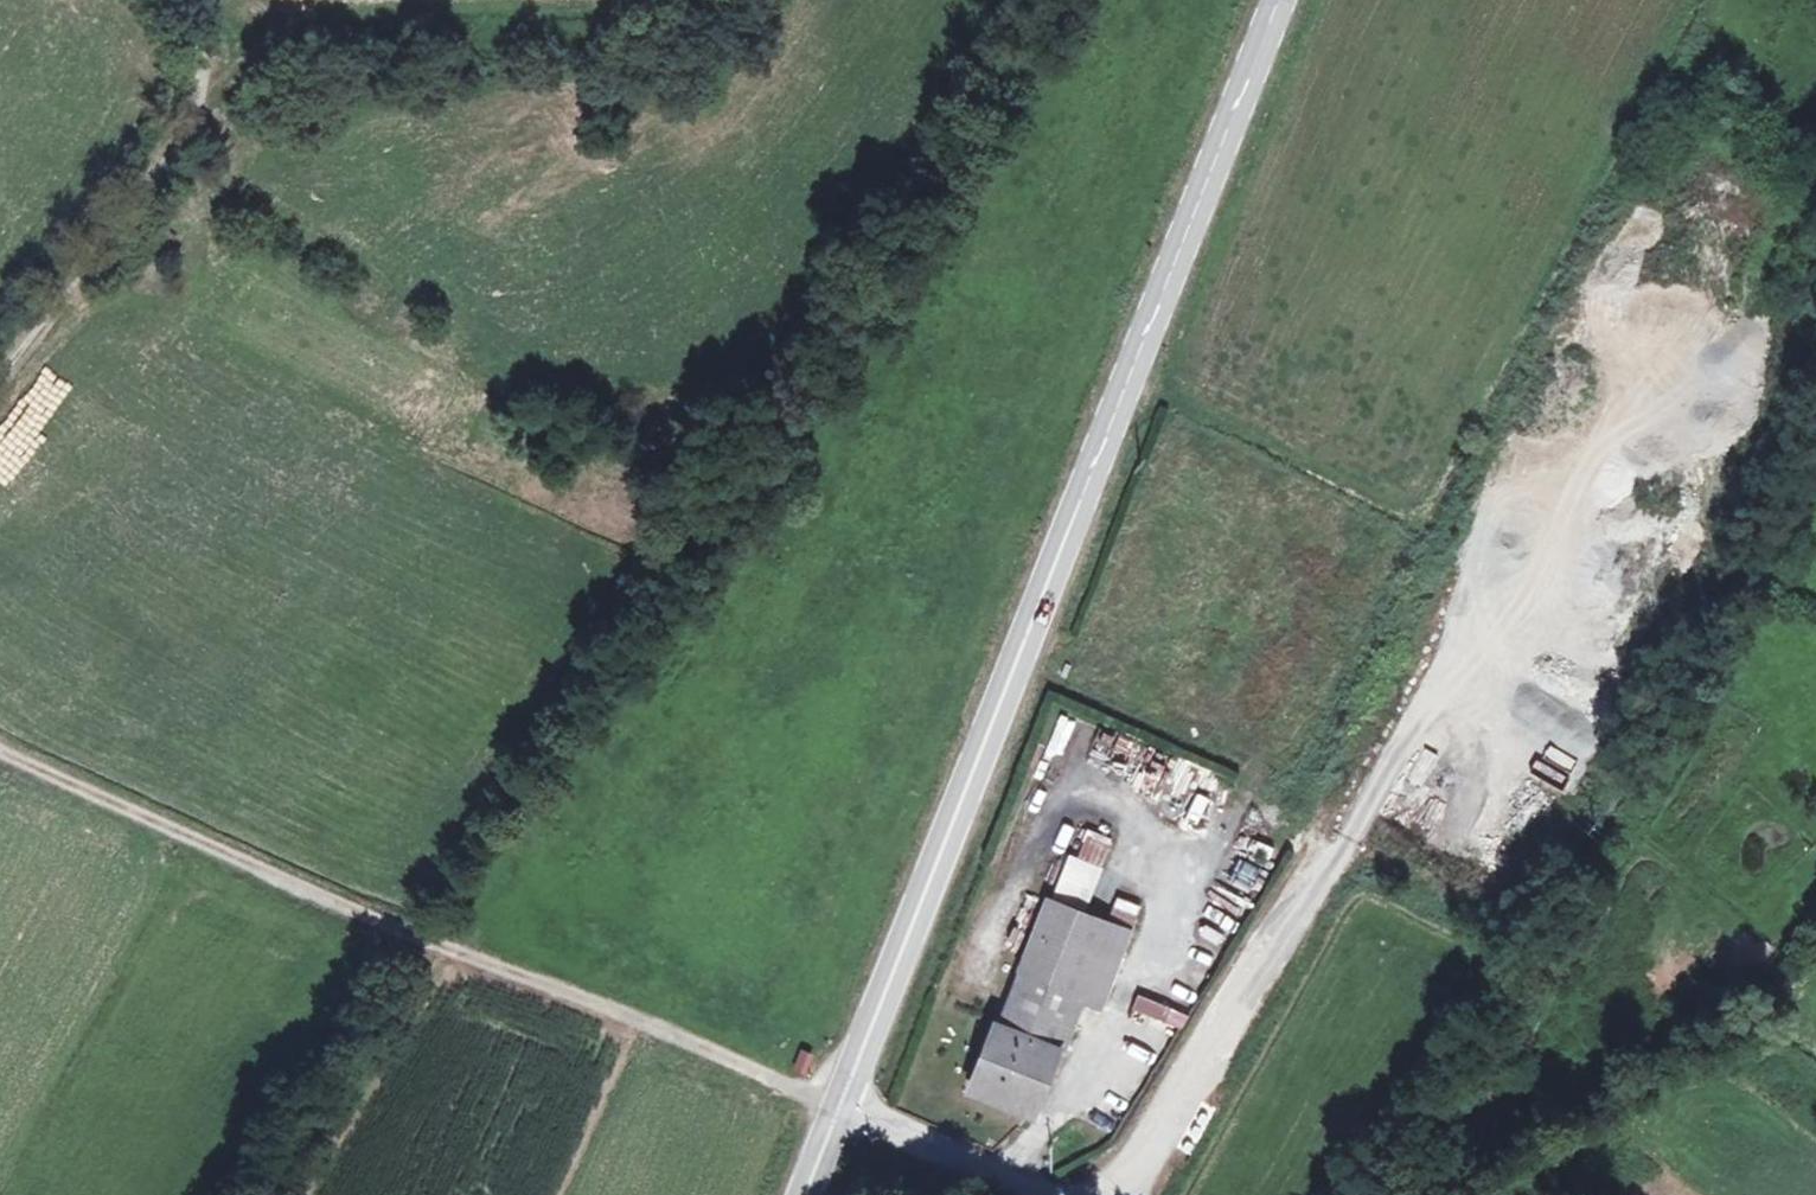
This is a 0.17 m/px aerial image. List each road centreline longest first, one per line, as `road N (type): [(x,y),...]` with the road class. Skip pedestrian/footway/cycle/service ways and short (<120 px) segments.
road 1 (secondary): [(839,1105),(1280,0)]
road 2 (track): [(1122,1194),(1307,881),(1422,730),(1442,628),(1494,473),(1592,302),(1628,266)]
road 3 (track): [(0,750),(336,904),(839,1105)]
road 4 (track): [(0,385),(198,125),(203,63),(164,0)]
road 5 (unclassified): [(1067,1194),(839,1105)]

